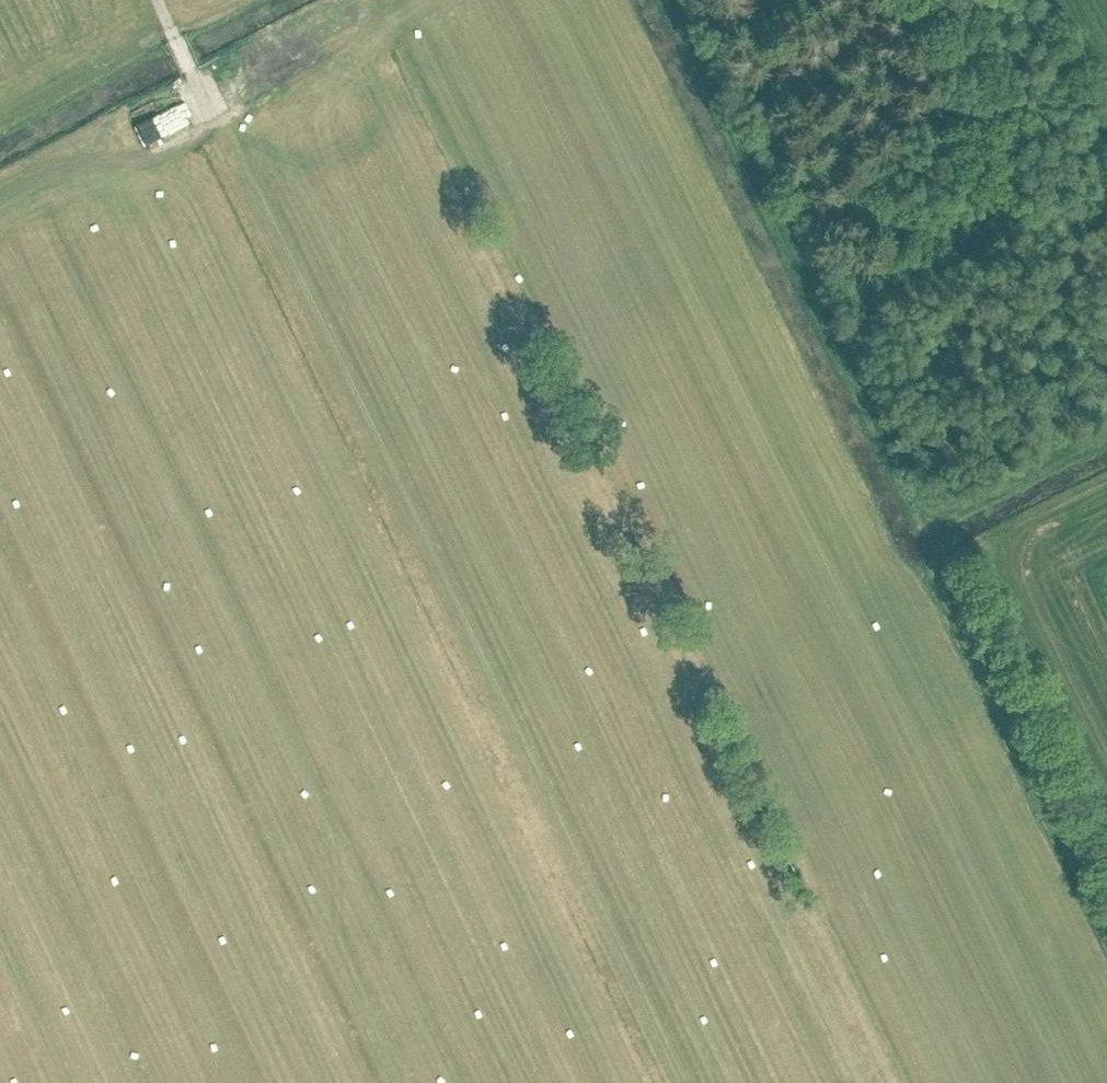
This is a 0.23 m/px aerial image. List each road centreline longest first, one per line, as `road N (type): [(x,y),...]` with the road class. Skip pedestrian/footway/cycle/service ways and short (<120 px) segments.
road 1 (track): [(218,123),(157,0)]

